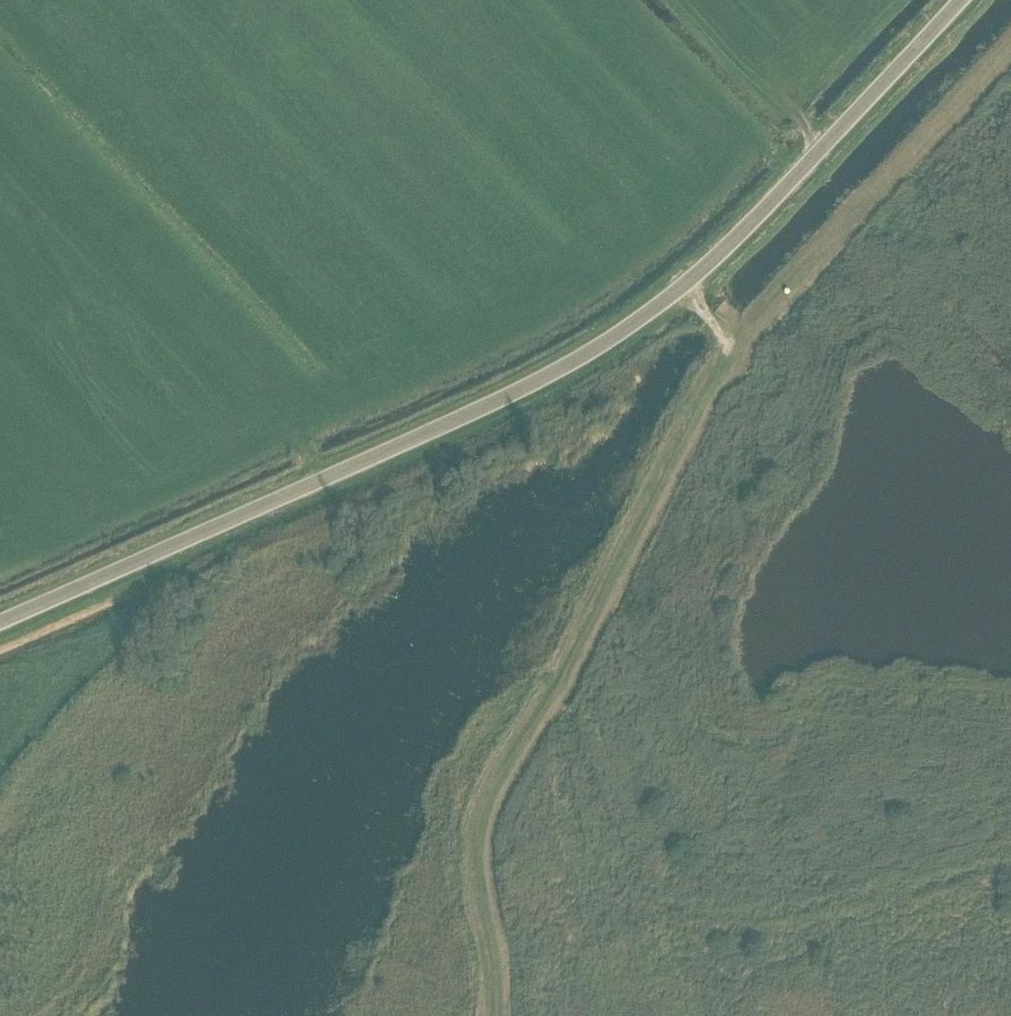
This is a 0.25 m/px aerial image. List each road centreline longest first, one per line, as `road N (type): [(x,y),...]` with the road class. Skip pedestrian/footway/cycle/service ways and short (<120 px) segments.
road 1 (unclassified): [(963,0),(729,246),(616,337),(526,389),(0,623)]

